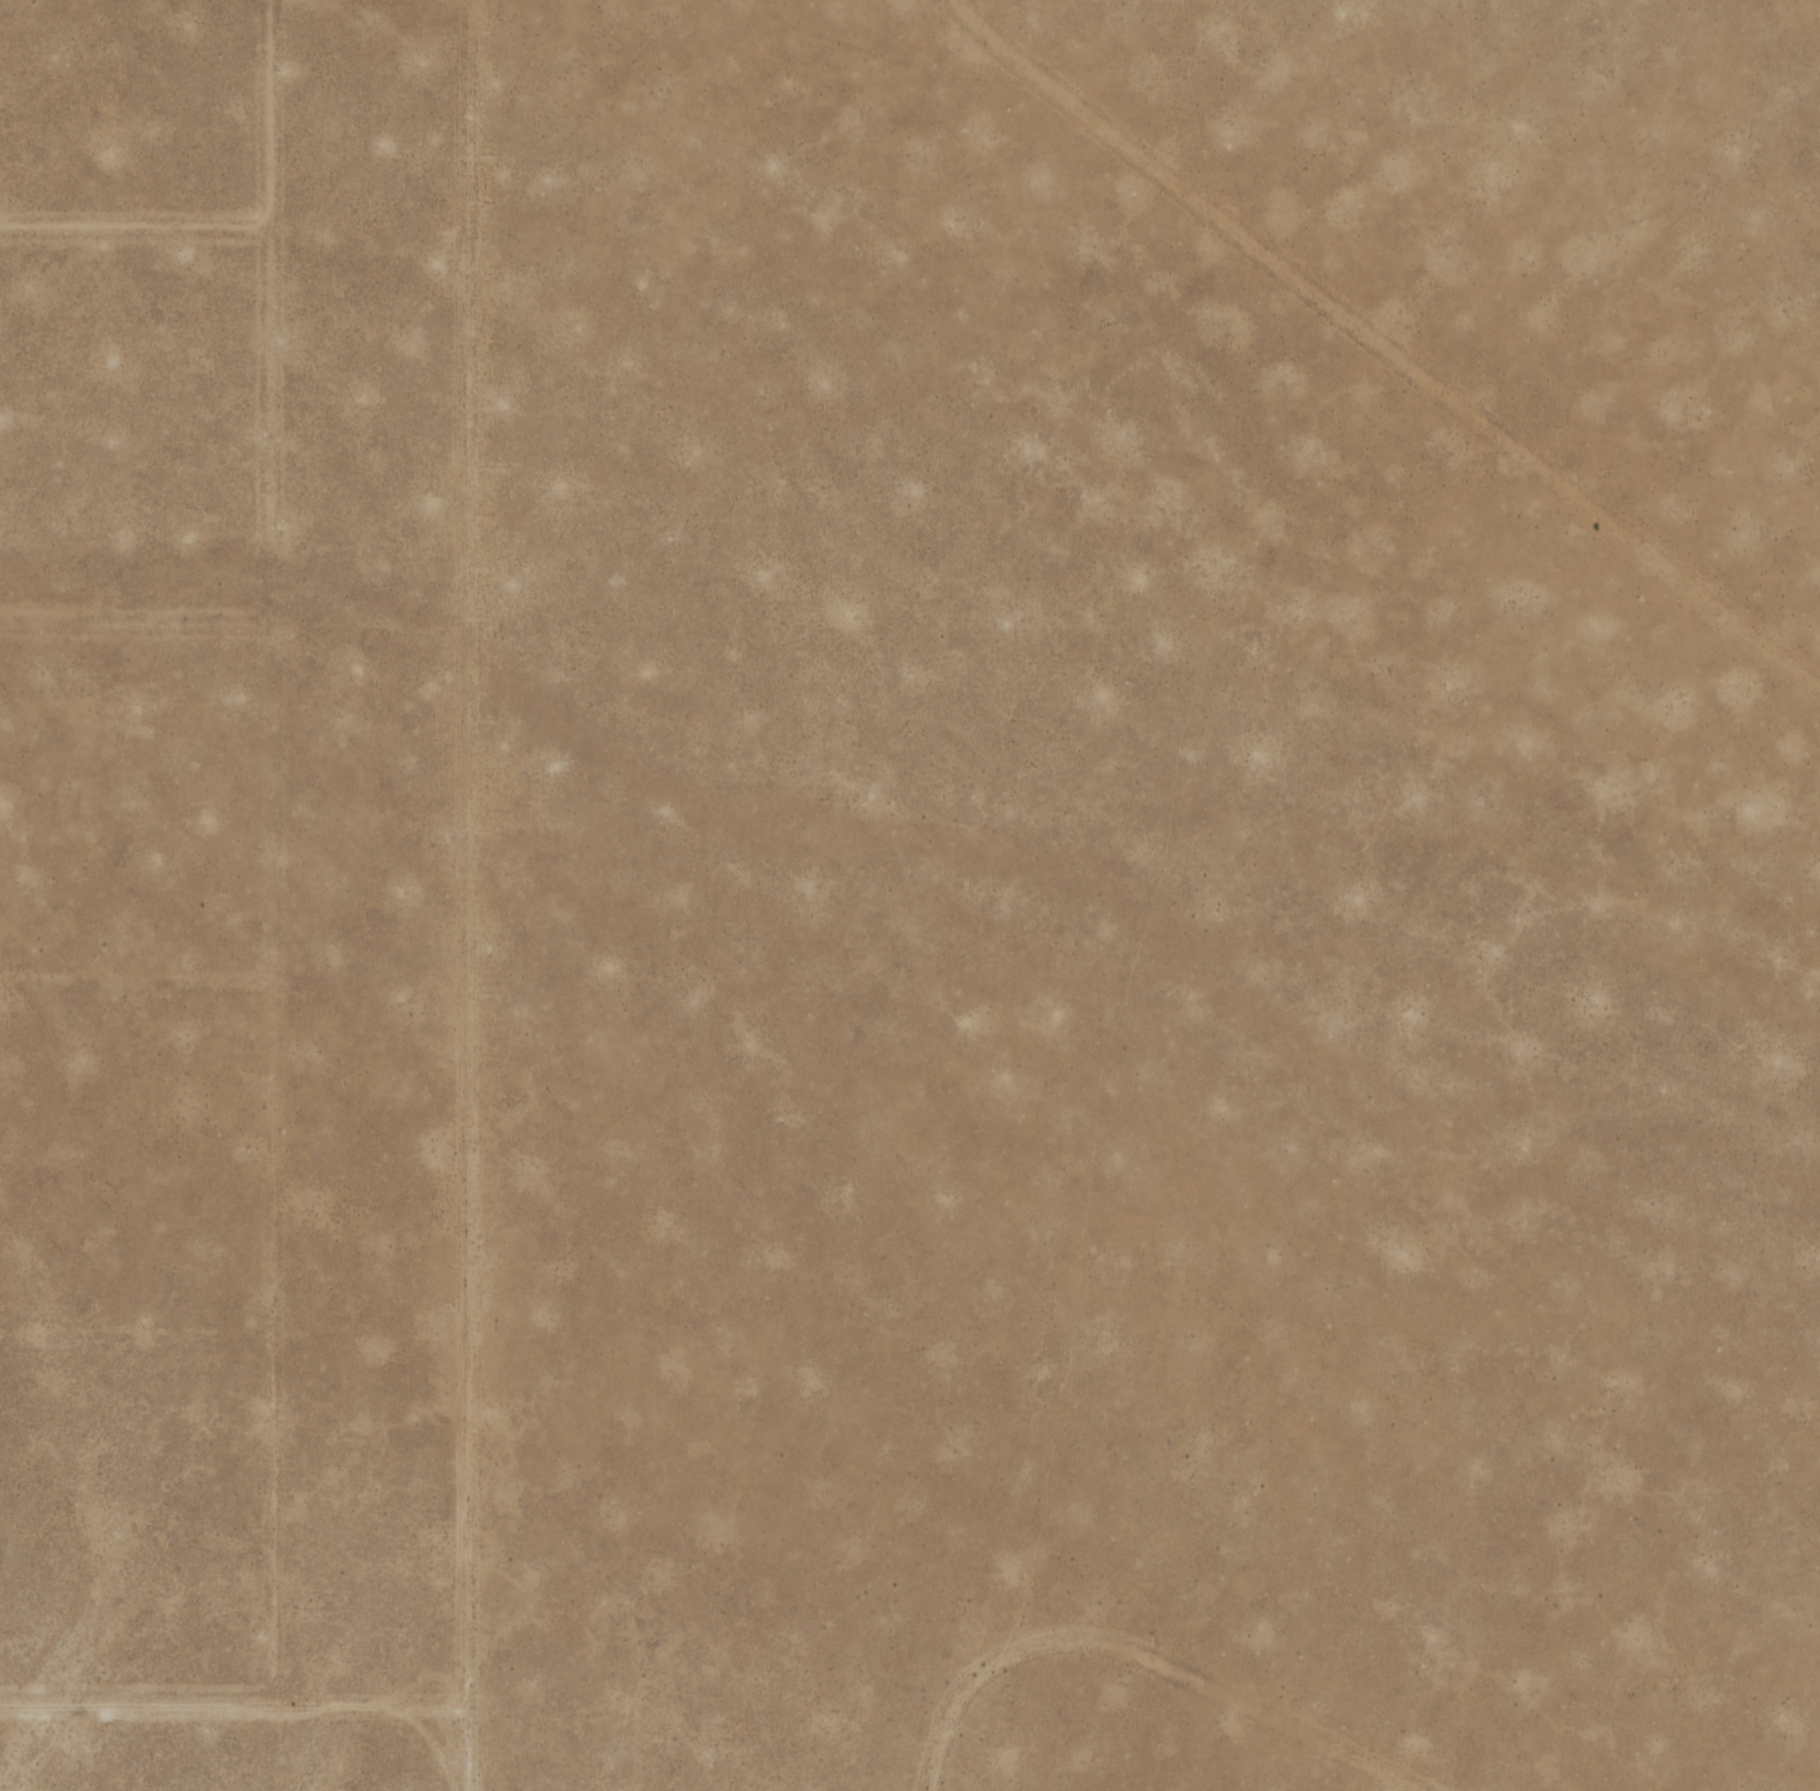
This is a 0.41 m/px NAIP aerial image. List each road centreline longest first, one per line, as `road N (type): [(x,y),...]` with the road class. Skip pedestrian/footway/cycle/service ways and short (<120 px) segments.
road 1 (track): [(475,0),(477,1790)]
road 2 (residential): [(1476,1790),(1348,1718),(1155,1631),(1048,1625),(1004,1656),(925,1790)]
road 3 (residential): [(478,1714),(0,1710)]

